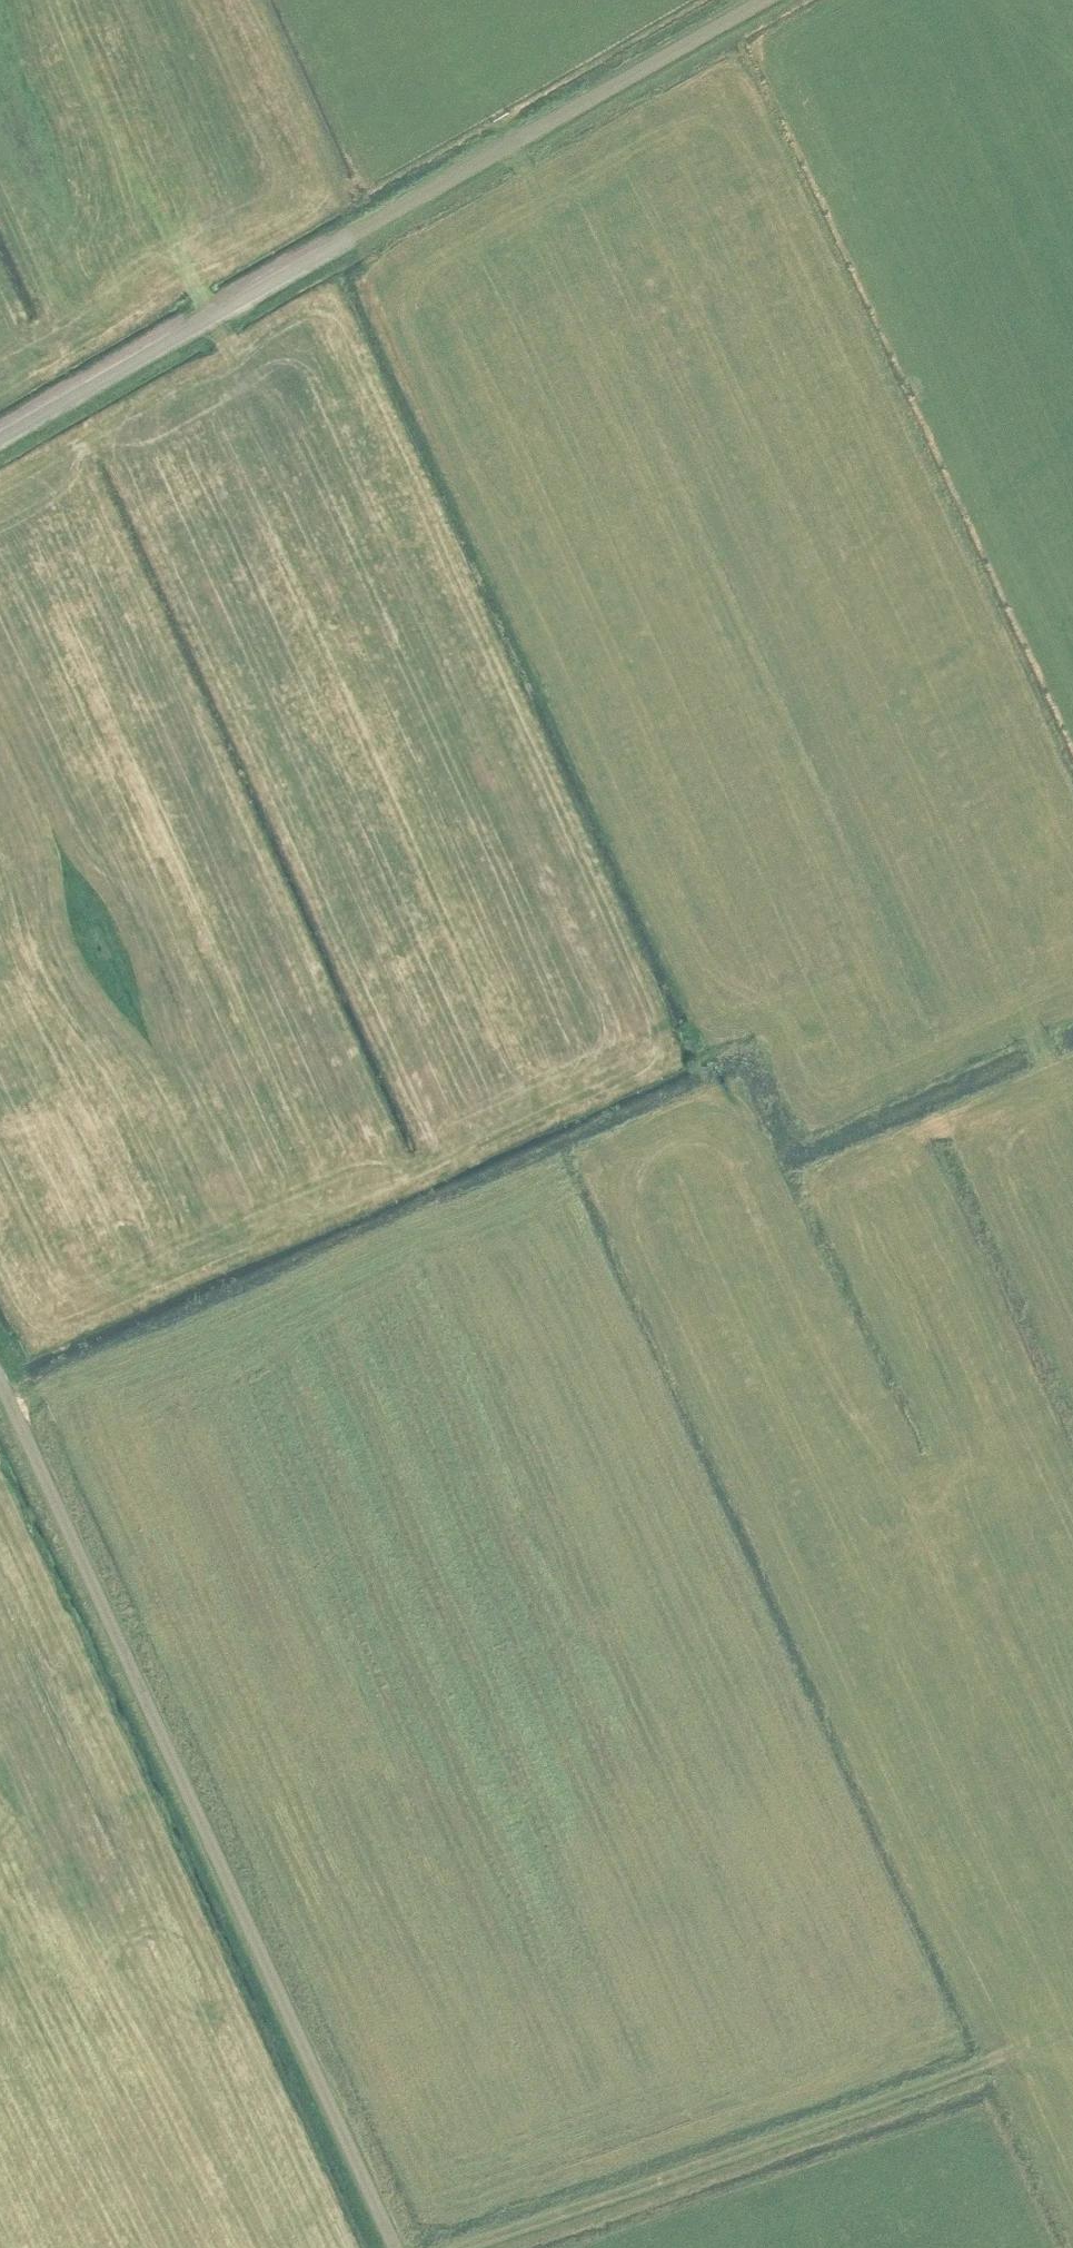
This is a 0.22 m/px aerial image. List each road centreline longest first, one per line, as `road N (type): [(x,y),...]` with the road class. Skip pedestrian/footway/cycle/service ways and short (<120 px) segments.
road 1 (unclassified): [(394,2247),(0,1381)]
road 2 (unclassified): [(0,431),(757,0)]

